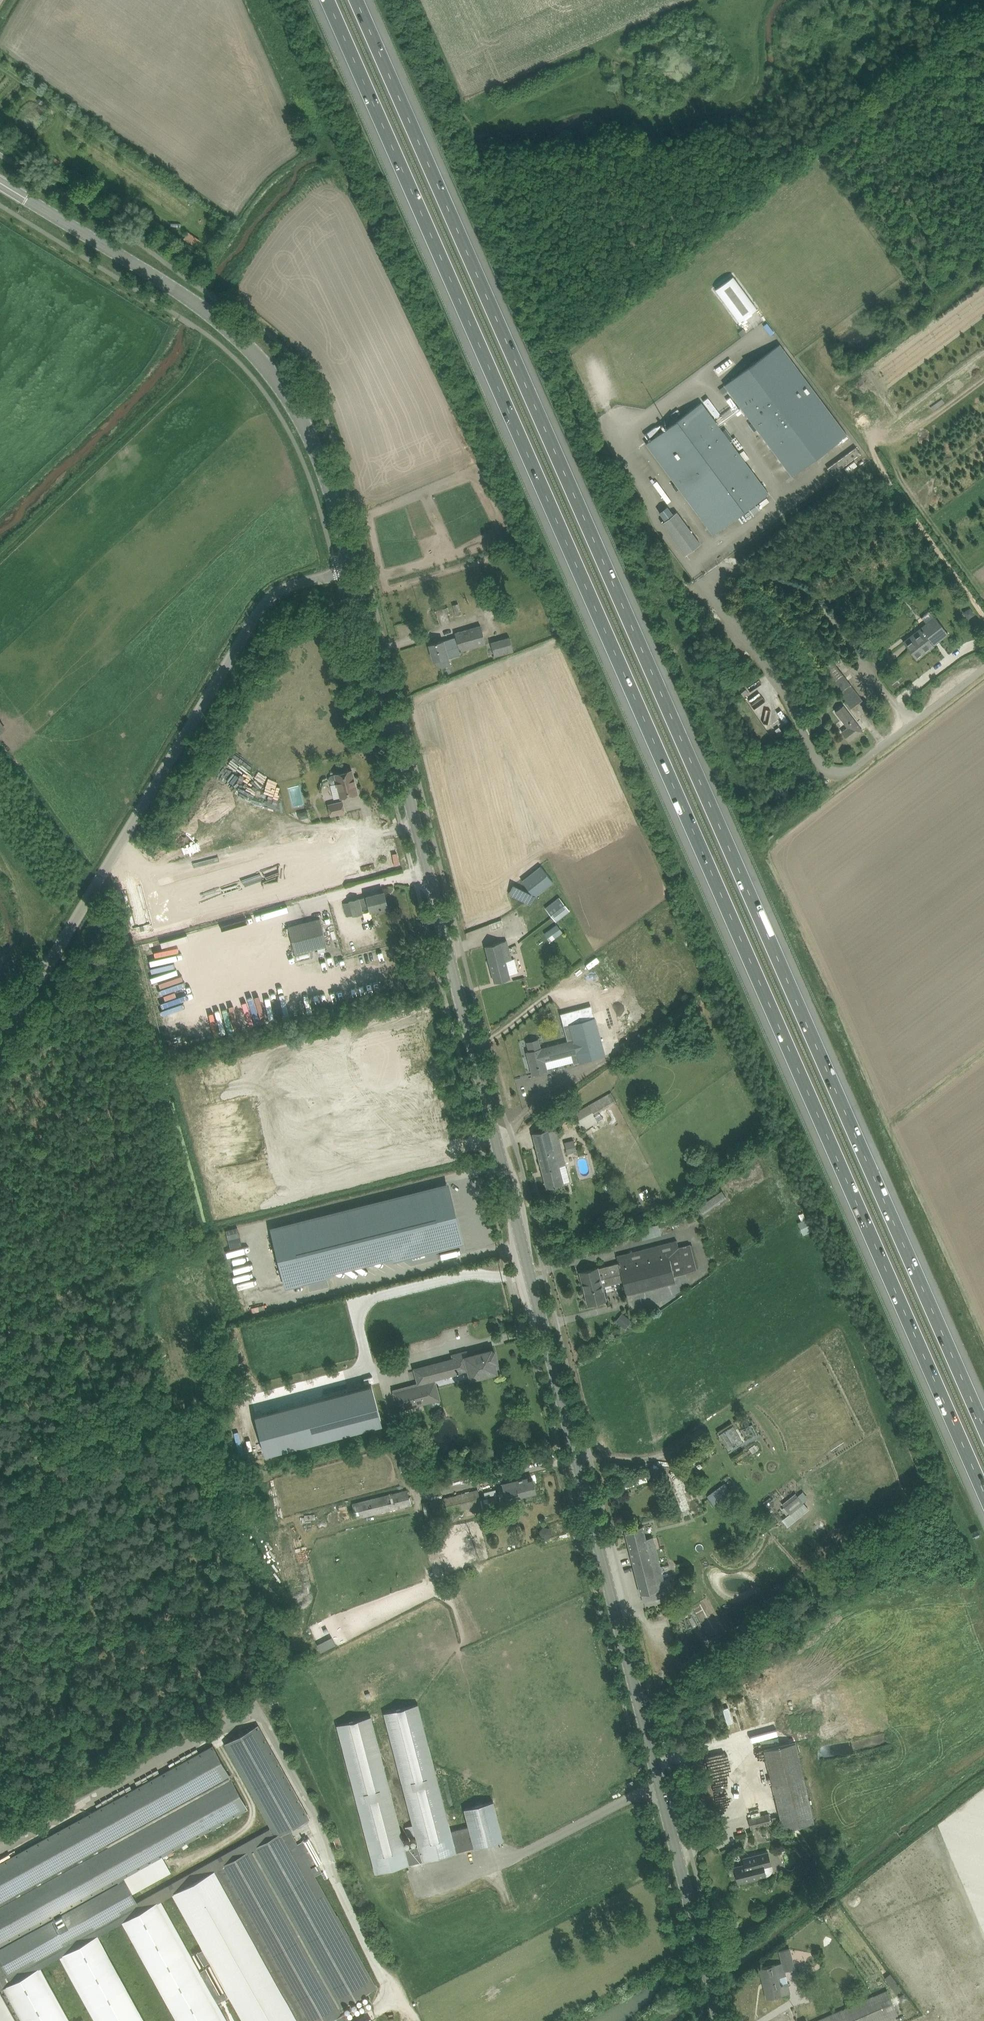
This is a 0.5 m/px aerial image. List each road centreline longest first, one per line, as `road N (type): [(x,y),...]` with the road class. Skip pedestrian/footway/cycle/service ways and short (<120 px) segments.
road 1 (motorway): [(328,0),(983,1490)]
road 2 (motorway): [(983,1426),(356,0)]
road 3 (tertiary): [(724,2020),(354,570)]
road 4 (unclassified): [(0,1049),(254,626),(287,590),(354,570)]
road 5 (tertiary): [(354,570),(311,432),(242,339),(0,182)]
road 6 (unclassified): [(828,768),(848,771),(983,666)]

